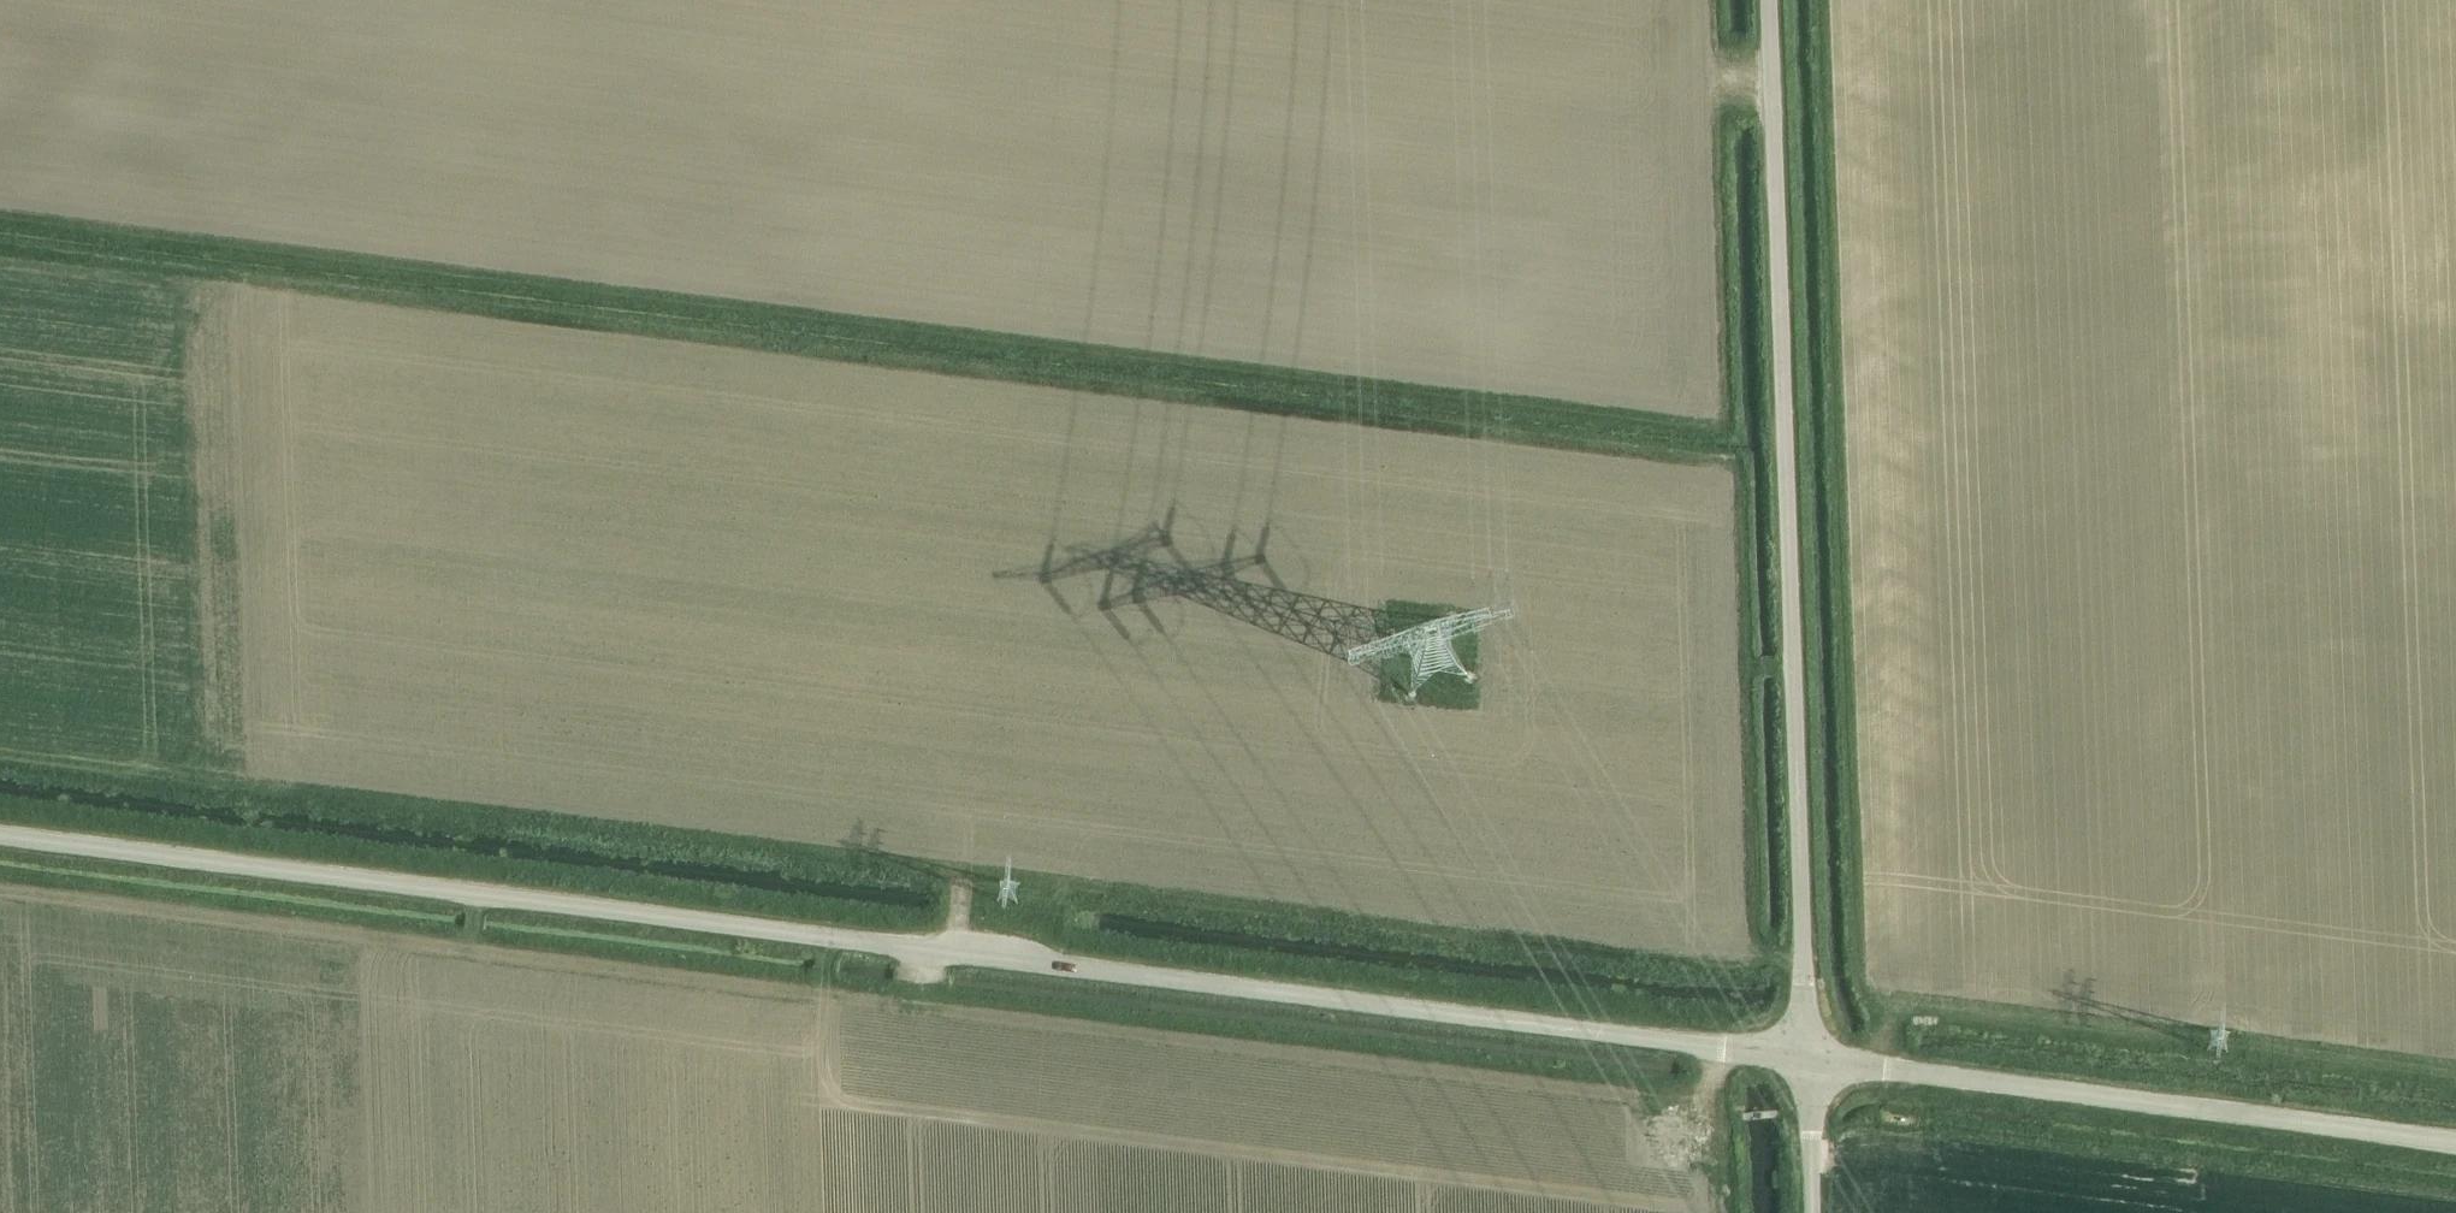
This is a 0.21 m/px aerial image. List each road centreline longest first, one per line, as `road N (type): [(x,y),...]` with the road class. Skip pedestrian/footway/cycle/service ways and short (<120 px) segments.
road 1 (unclassified): [(1807,1062),(0,834)]
road 2 (unclassified): [(1807,1062),(1768,0)]
road 3 (unclassified): [(2455,1142),(1807,1062)]
road 4 (unclassified): [(1813,1212),(1807,1062)]

